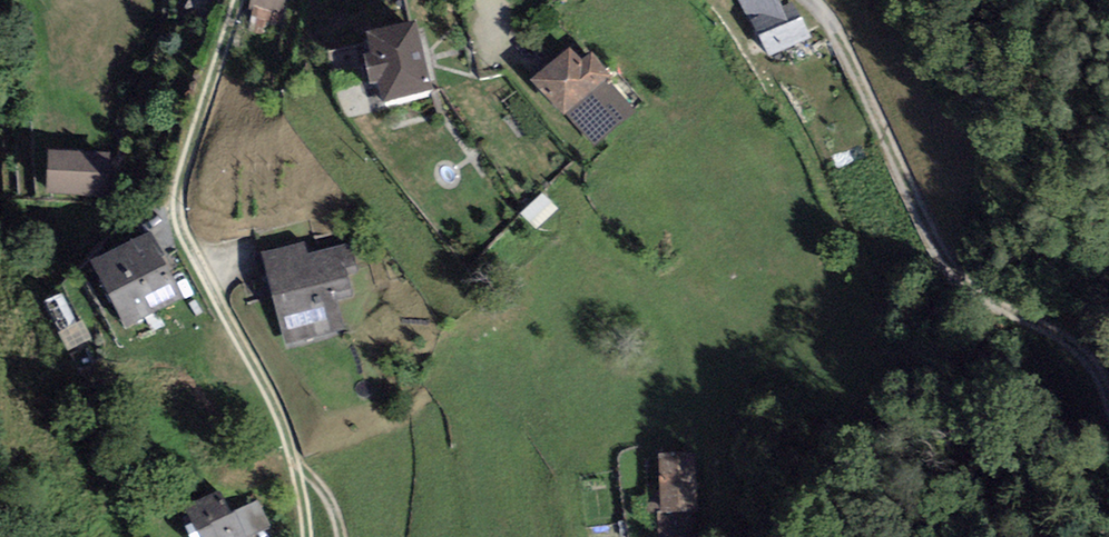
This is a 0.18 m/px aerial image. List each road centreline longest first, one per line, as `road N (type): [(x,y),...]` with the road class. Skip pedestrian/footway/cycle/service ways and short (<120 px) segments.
road 1 (track): [(1108,391),(1090,356),(960,274),(834,26)]

